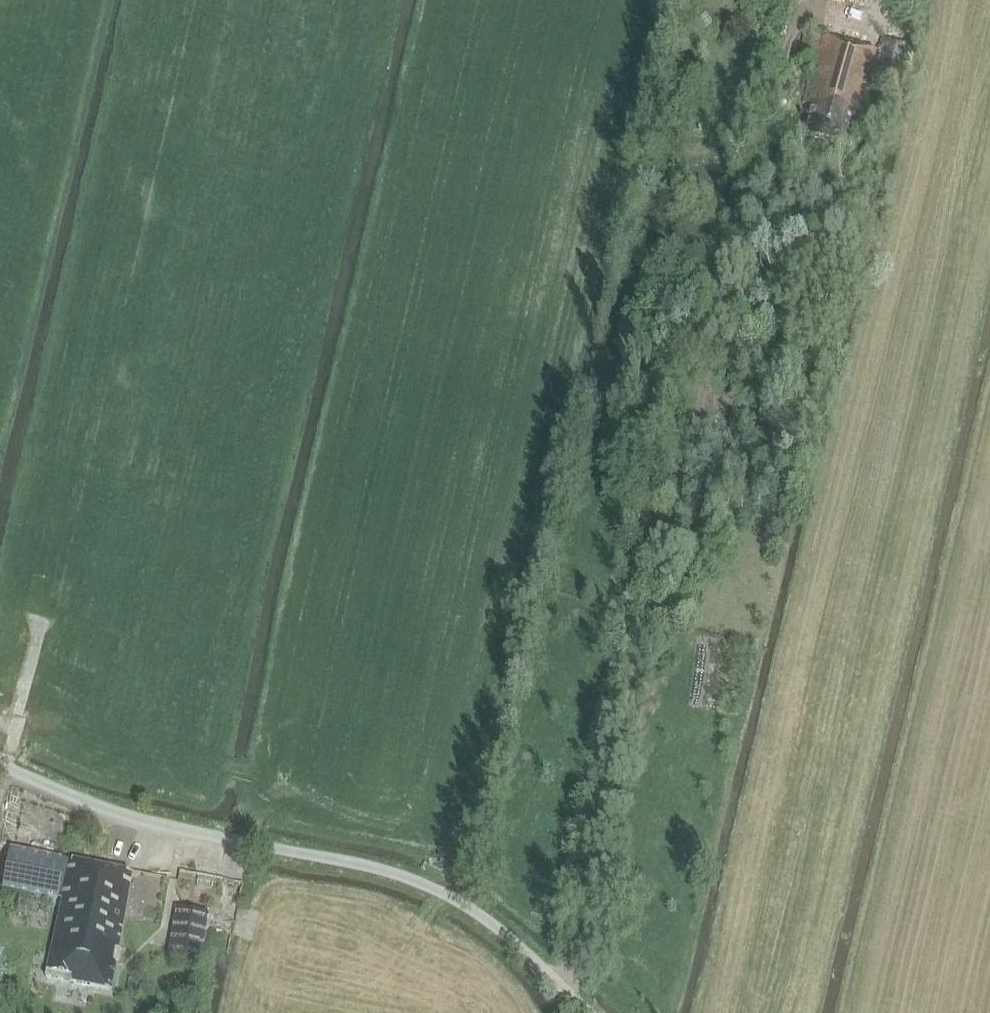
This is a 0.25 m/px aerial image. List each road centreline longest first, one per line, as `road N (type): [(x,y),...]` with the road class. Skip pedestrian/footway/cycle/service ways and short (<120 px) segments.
road 1 (track): [(557,979),(761,117)]
road 2 (unclassified): [(589,1012),(501,927),(437,885),(375,859),(196,826),(0,764)]

